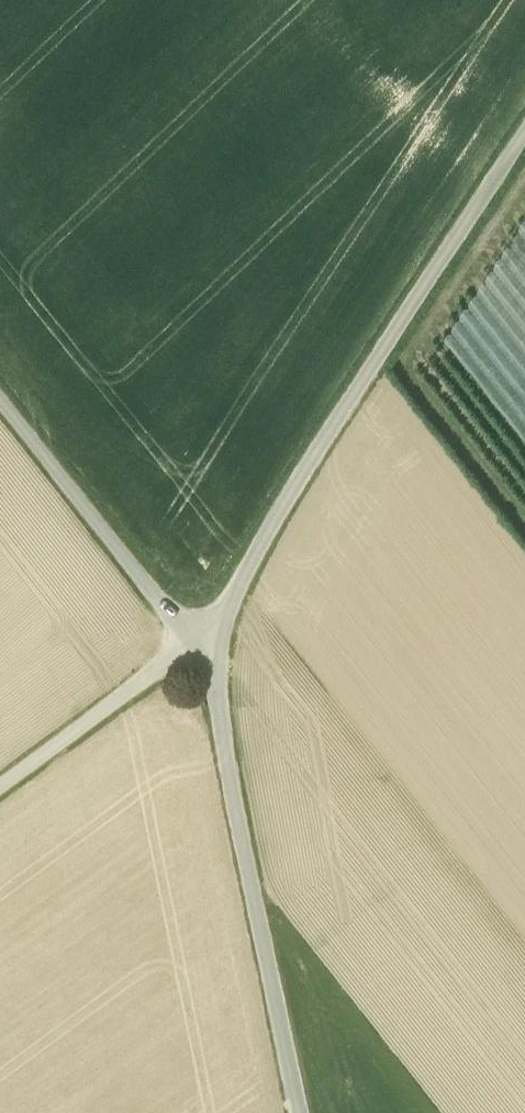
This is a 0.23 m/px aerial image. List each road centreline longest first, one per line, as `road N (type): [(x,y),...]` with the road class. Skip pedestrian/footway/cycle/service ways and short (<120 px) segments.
road 1 (unclassified): [(197,639),(226,611),(273,521),(524,134)]
road 2 (unclassified): [(300,1112),(213,672),(197,639)]
road 3 (unclassified): [(197,639),(0,398)]
road 4 (unclassified): [(0,785),(197,639)]

